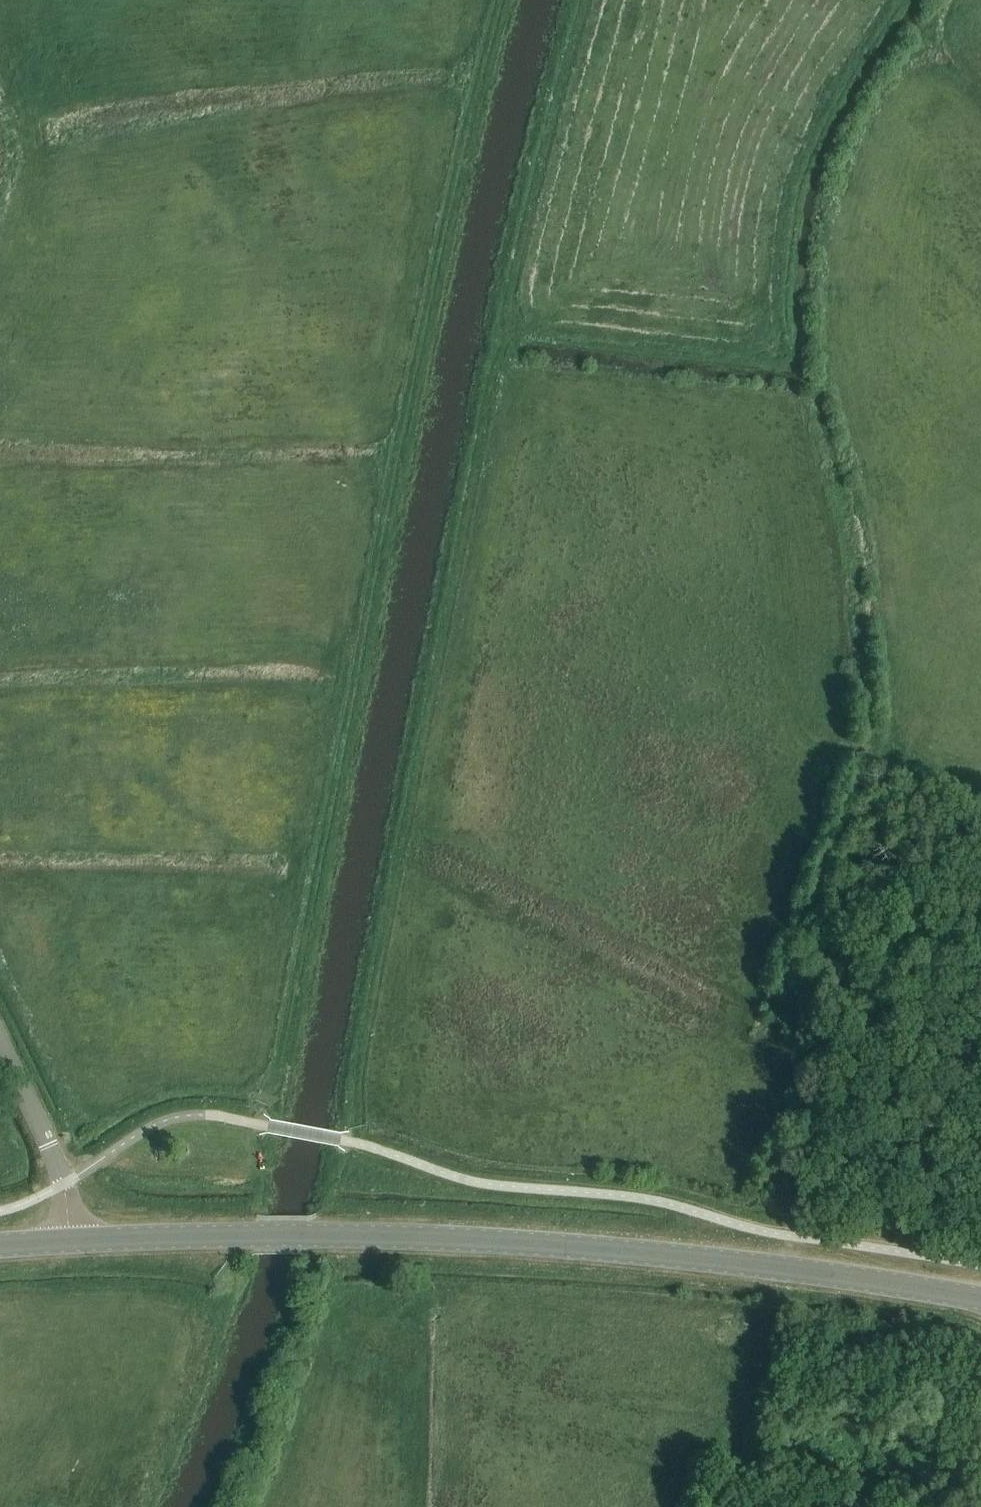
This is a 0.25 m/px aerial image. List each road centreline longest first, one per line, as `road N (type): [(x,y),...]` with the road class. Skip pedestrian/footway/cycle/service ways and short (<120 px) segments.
road 1 (tertiary): [(980,1299),(720,1261),(491,1243),(246,1239)]
road 2 (unclassified): [(68,1240),(66,1185),(0,1038)]
road 3 (tertiary): [(68,1240),(246,1239)]

